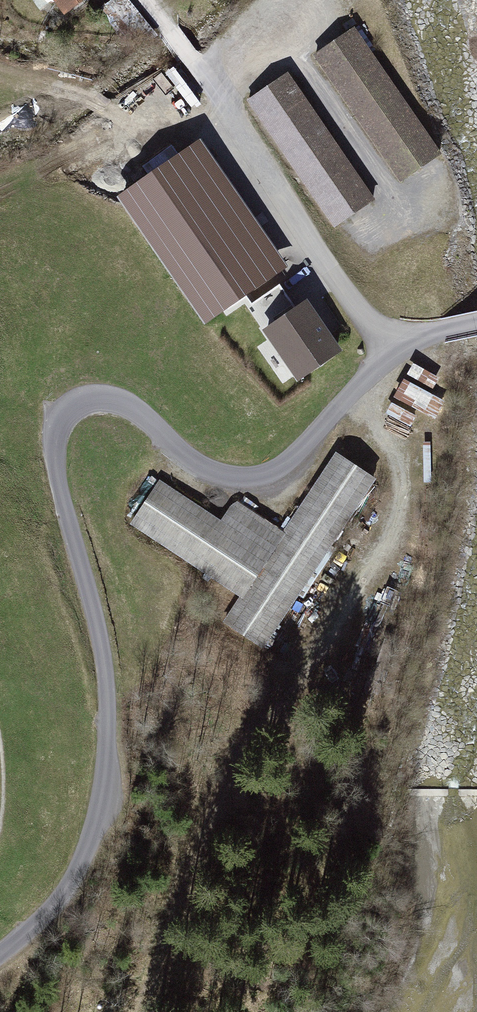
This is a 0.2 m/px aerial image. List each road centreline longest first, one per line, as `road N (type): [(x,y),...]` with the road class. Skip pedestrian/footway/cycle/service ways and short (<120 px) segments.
road 1 (residential): [(476,322),(433,332),(390,358),(279,476),(231,480),(204,469),(113,396),(77,402),(60,422),(58,463),(102,649),(104,807),(59,899),(0,954)]

